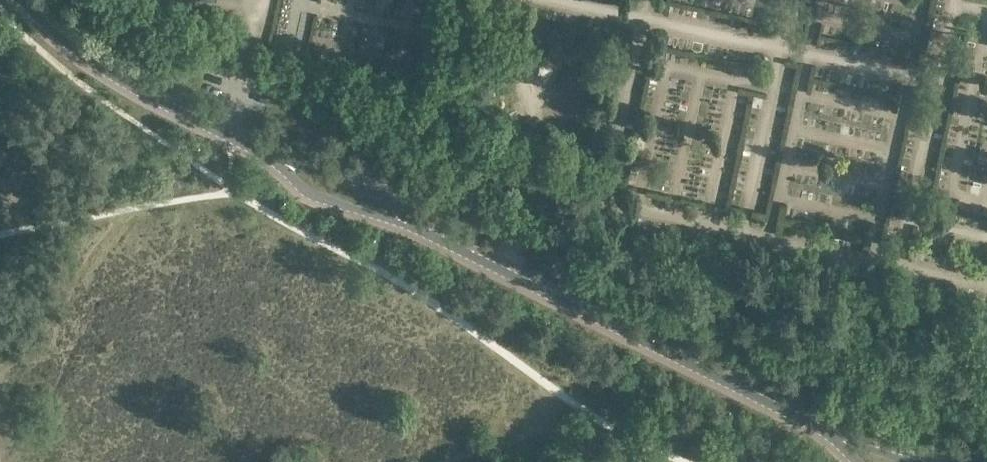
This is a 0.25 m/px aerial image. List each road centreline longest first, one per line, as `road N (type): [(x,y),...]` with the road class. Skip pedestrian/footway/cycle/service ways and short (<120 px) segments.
road 1 (tertiary): [(831,436),(428,233)]
road 2 (tertiary): [(264,154),(74,48),(21,0)]
road 3 (tertiary): [(264,154),(306,195),(428,233)]
road 4 (tertiary): [(428,233),(393,198),(264,154)]

